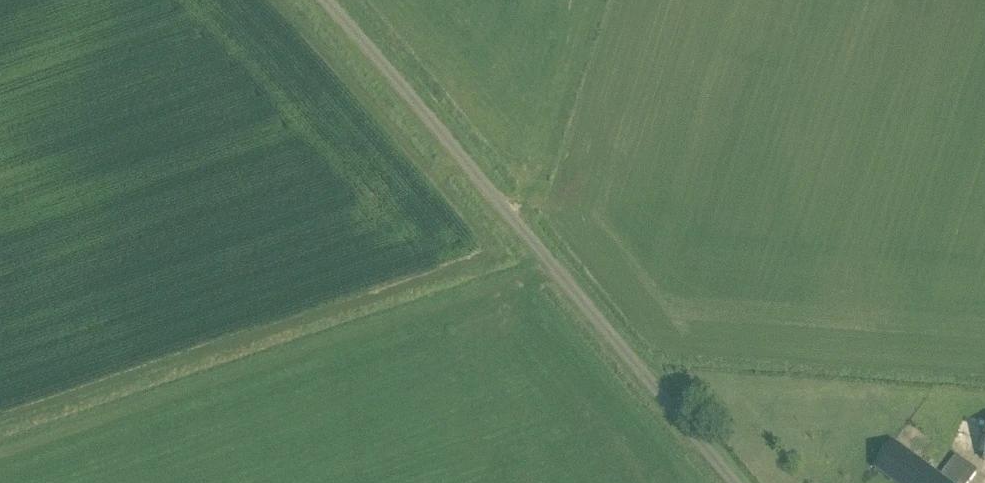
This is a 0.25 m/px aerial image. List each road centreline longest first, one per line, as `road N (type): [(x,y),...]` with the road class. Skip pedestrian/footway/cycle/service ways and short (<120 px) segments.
road 1 (unclassified): [(734,482),(324,0)]

